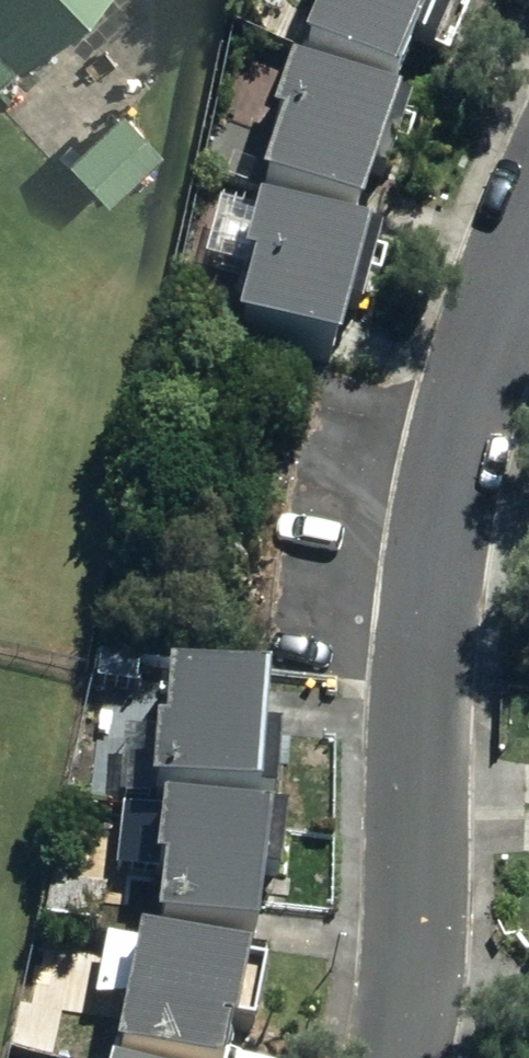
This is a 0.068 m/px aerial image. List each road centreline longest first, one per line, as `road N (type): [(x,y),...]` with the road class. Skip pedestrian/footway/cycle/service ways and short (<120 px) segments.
road 1 (residential): [(370,1057),(395,983),(415,607),(502,275),(528,227)]

